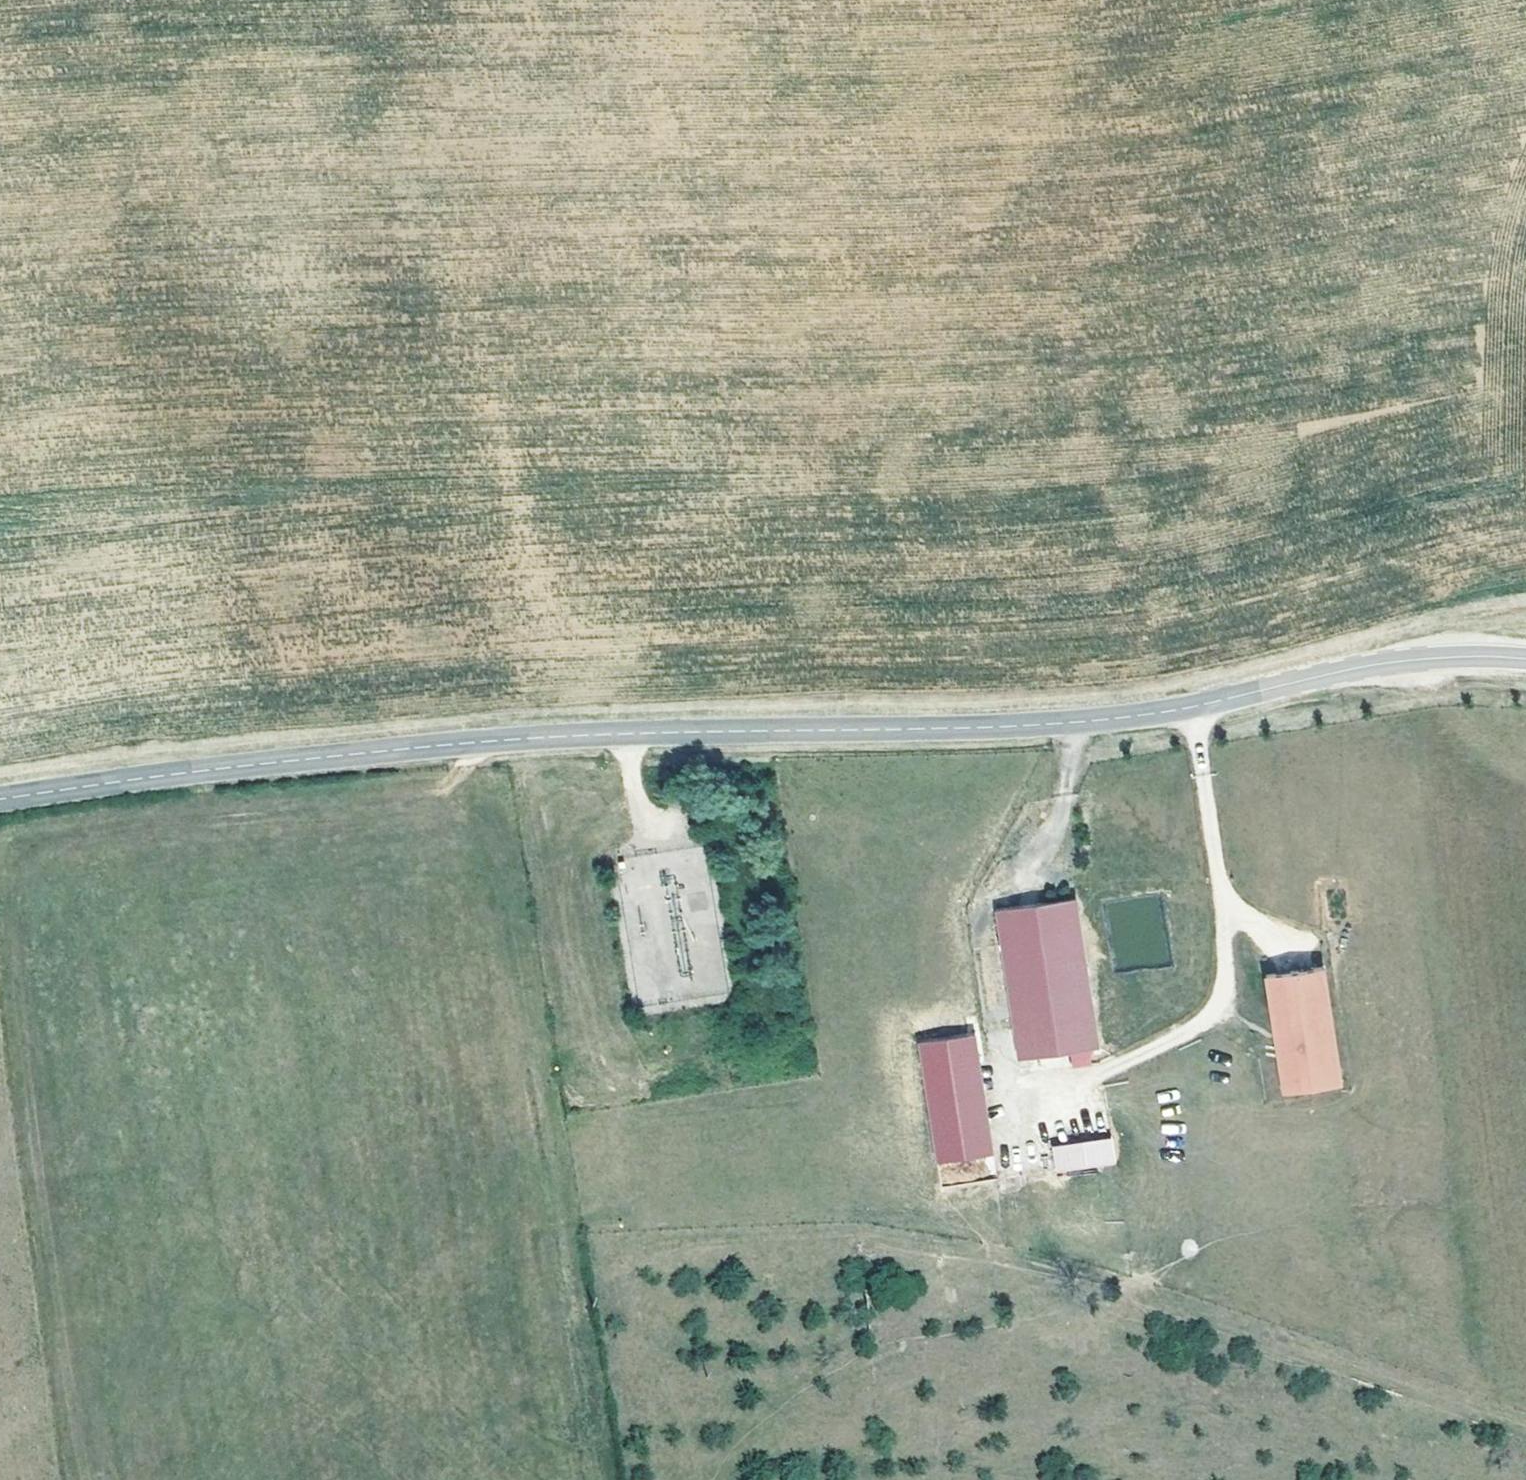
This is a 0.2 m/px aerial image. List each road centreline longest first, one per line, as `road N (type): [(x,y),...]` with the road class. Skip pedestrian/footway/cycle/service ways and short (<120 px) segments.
road 1 (unclassified): [(0,799),(165,773),(571,735),(1058,724),(1177,711),(1369,665),(1525,659)]

